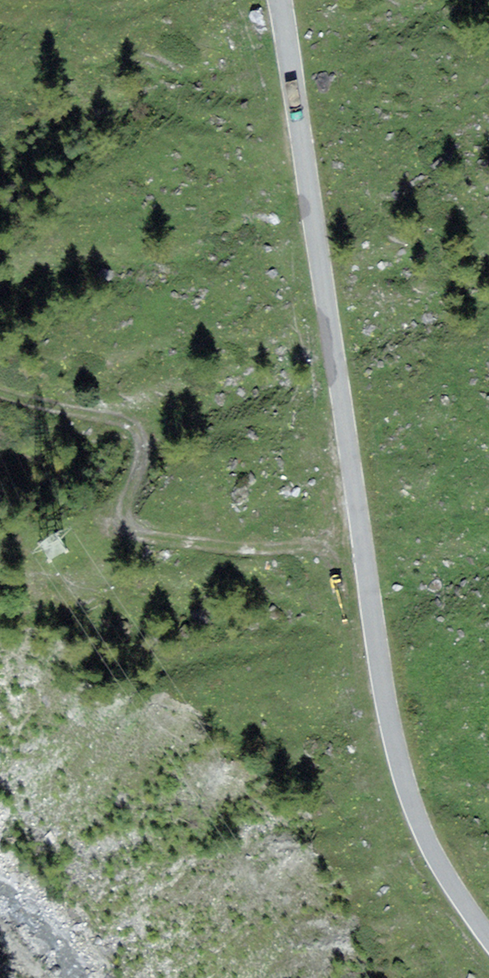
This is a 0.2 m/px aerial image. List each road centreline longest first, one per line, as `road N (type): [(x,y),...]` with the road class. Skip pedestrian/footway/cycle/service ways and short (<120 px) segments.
road 1 (tertiary): [(488,939),(448,878),(402,773),(280,0)]
road 2 (track): [(365,554),(291,544),(241,550),(117,527),(145,447),(133,422),(0,396)]

